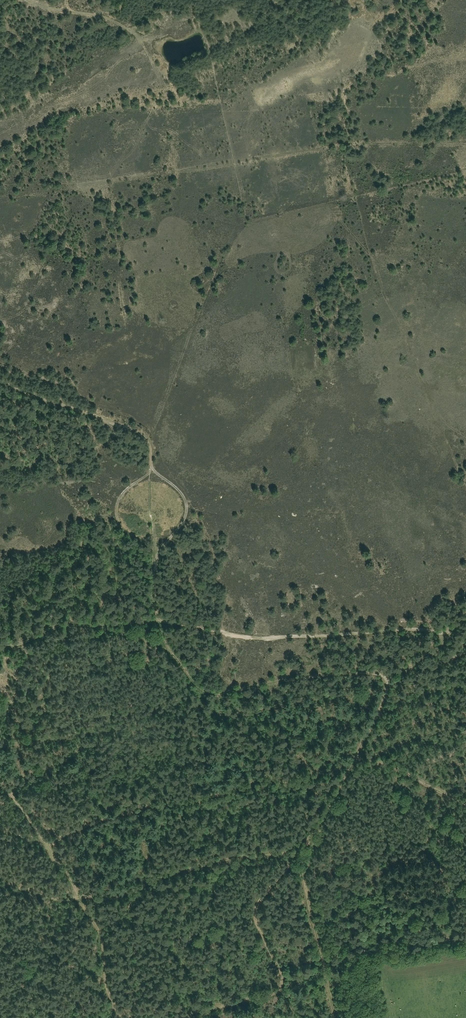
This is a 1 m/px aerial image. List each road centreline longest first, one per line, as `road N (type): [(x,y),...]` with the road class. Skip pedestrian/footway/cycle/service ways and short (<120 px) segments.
road 1 (track): [(449,634),(389,674),(377,715),(323,818),(254,910),(278,986),(168,1017)]
road 2 (track): [(0,888),(59,903),(118,902),(218,861),(296,855),(332,1017)]
road 3 (track): [(0,833),(46,847),(145,806),(289,782),(355,761),(387,764)]
road 4 (track): [(156,622),(272,638),(449,634),(465,617)]
road 5 (track): [(0,785),(65,873),(98,934),(105,987),(120,1017)]
road 6 (track): [(0,383),(138,431),(149,442),(150,473)]
road 7 (track): [(156,622),(64,625),(0,651)]

